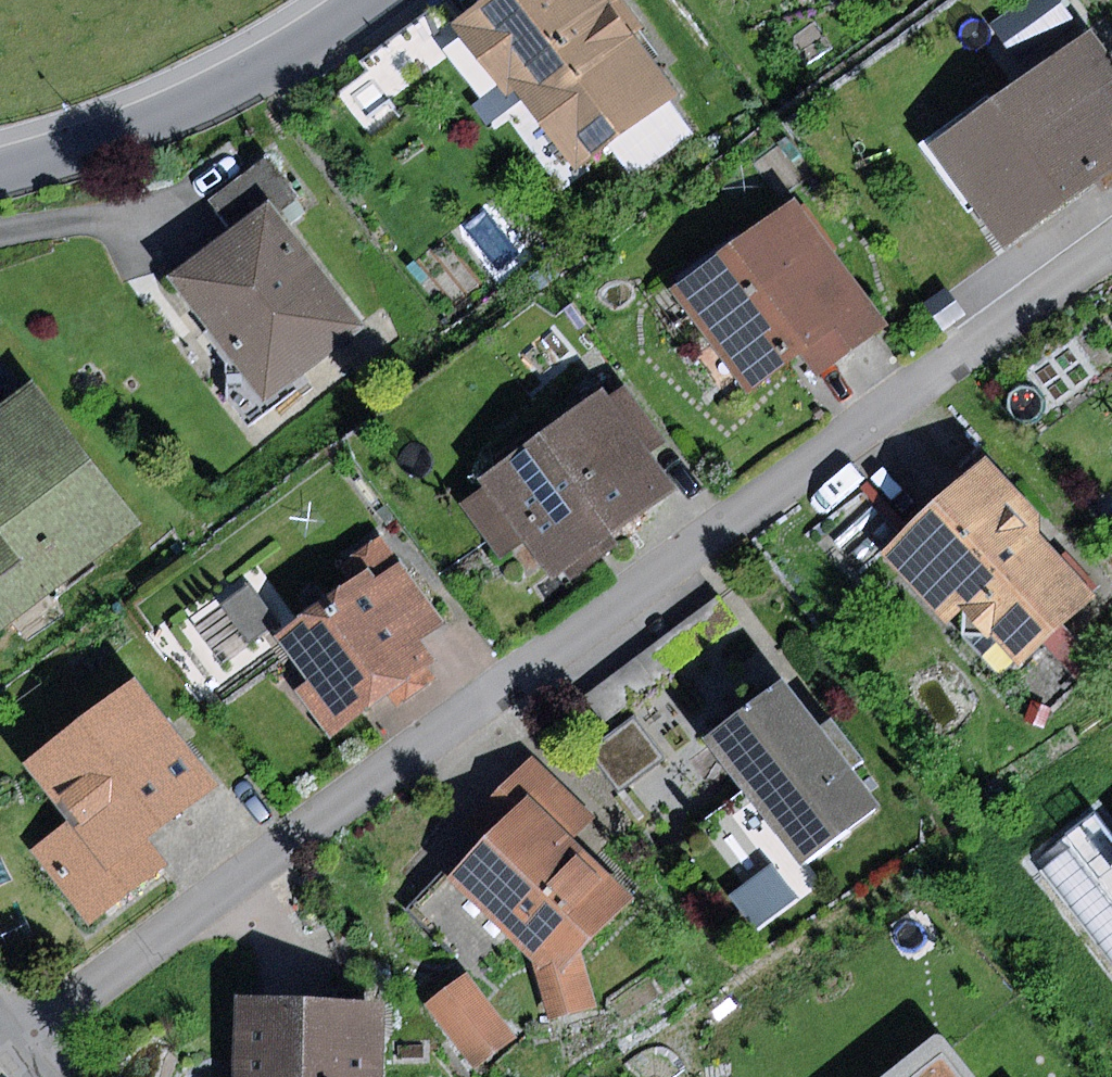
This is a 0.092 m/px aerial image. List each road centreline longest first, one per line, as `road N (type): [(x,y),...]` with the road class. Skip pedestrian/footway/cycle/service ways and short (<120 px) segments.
road 1 (residential): [(1111,242),(20,1042)]
road 2 (residential): [(0,168),(242,81),(363,0)]

